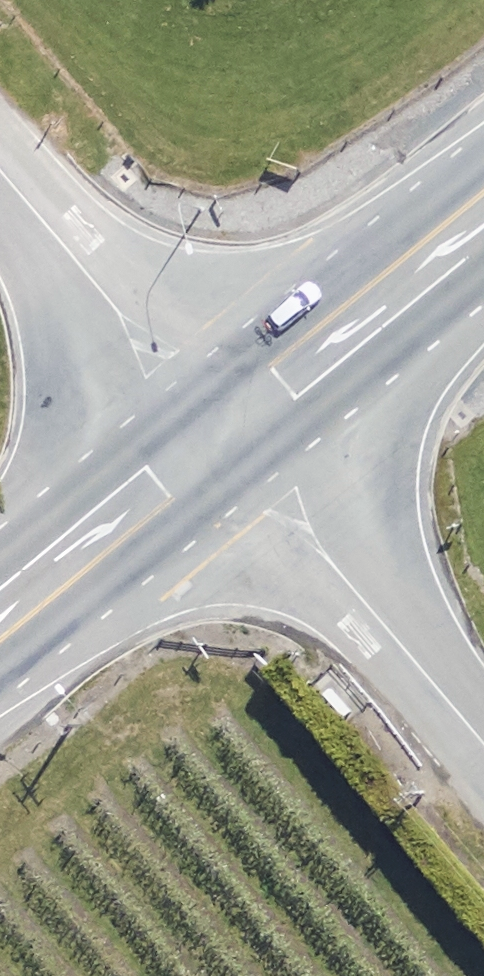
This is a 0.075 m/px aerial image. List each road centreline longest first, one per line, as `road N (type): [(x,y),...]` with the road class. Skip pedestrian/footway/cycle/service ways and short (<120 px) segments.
road 1 (unclassified): [(225,430),(483,742)]
road 2 (unclassified): [(225,430),(0,166)]
road 3 (primary): [(483,213),(225,430)]
road 4 (primary): [(225,430),(0,615)]

